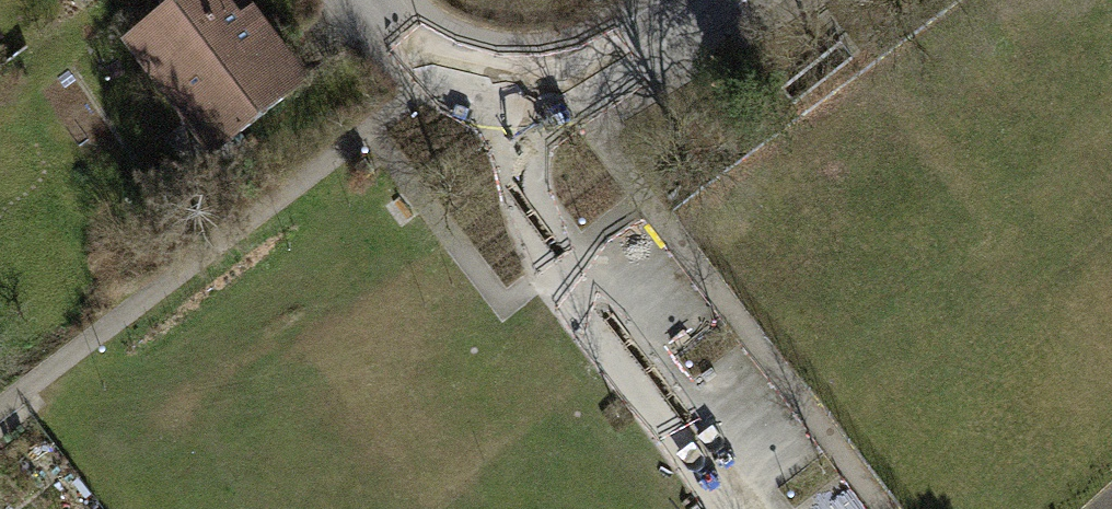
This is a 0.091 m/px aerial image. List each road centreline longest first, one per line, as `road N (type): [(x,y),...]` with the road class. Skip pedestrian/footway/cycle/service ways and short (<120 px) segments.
road 1 (residential): [(514,95),(568,266),(744,508)]
road 2 (residential): [(514,95),(592,87),(721,0)]
road 3 (residential): [(395,0),(449,68),(514,95)]

